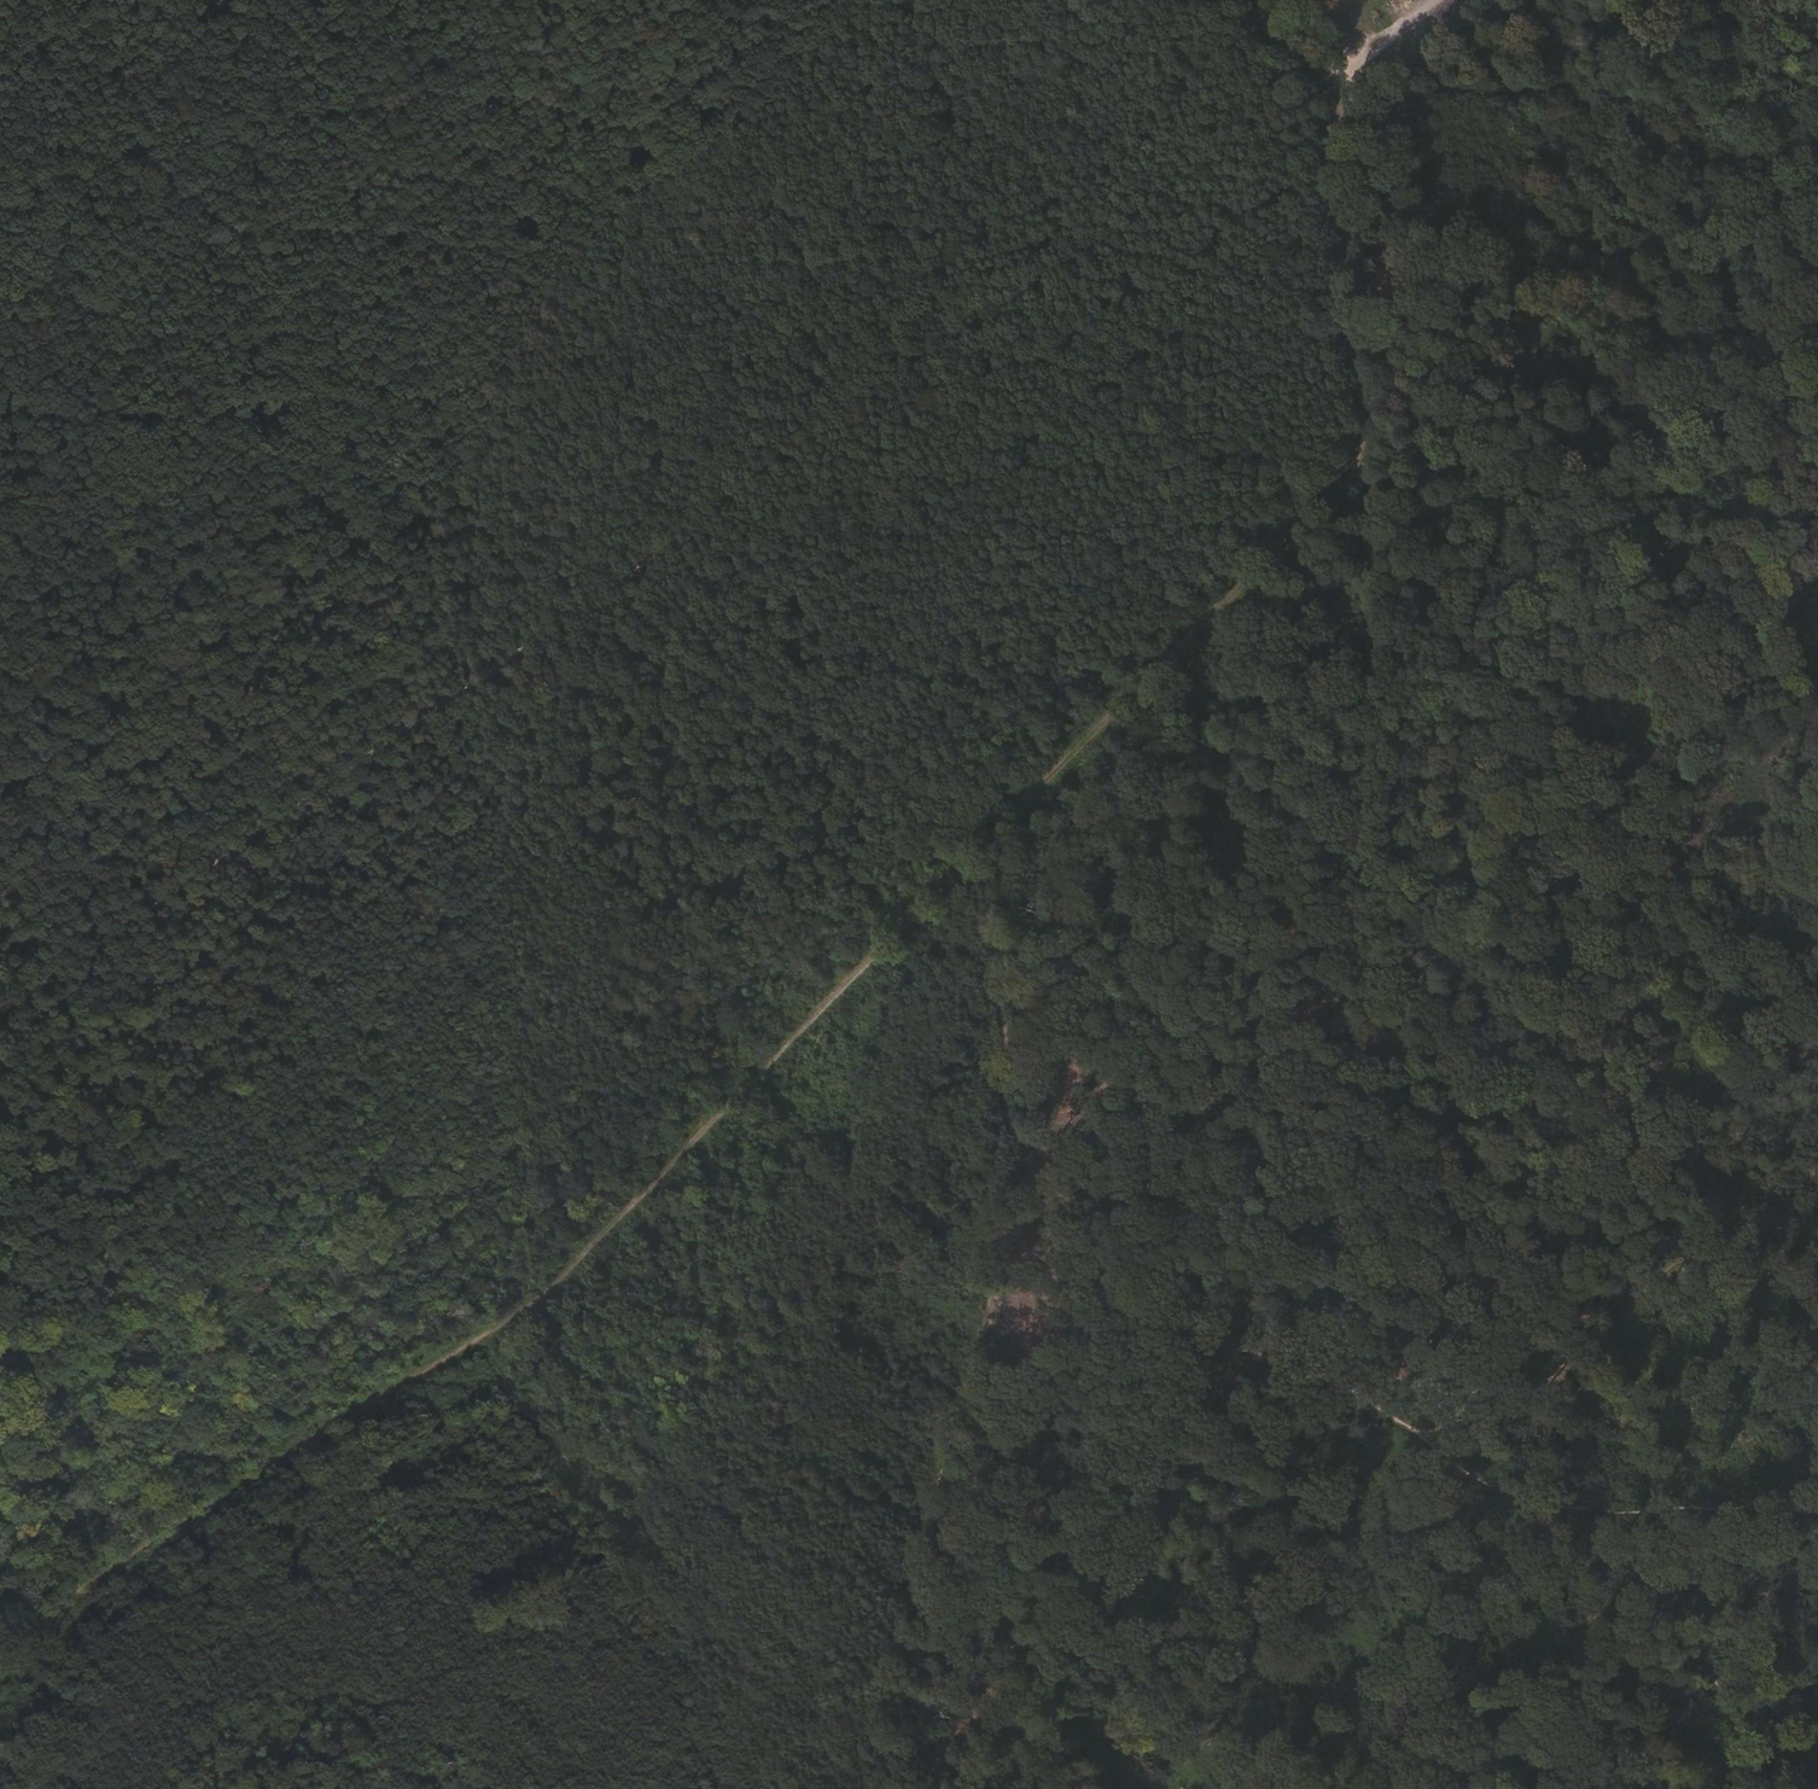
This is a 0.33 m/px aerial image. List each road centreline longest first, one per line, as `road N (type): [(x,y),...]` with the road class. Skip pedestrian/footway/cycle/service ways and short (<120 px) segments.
road 1 (track): [(0,1635),(412,1373),(649,1197),(940,888),(1361,470),(1352,254),(1332,86),(1338,81)]
road 2 (track): [(621,579),(1332,86)]
road 3 (track): [(621,579),(504,517),(265,413),(0,409)]
road 4 (track): [(1002,826),(910,793),(859,750),(730,692),(679,659),(621,579)]
road 5 (track): [(1455,0),(1338,81)]
road 6 (track): [(1332,86),(1247,0)]

